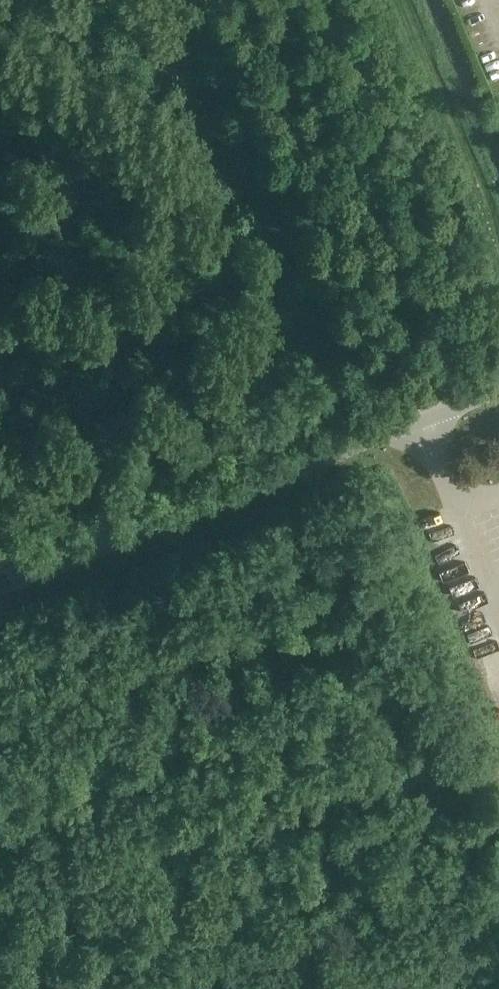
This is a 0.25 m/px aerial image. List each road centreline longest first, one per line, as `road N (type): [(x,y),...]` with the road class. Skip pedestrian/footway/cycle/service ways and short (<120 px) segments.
road 1 (unclassified): [(0,582),(498,391)]

